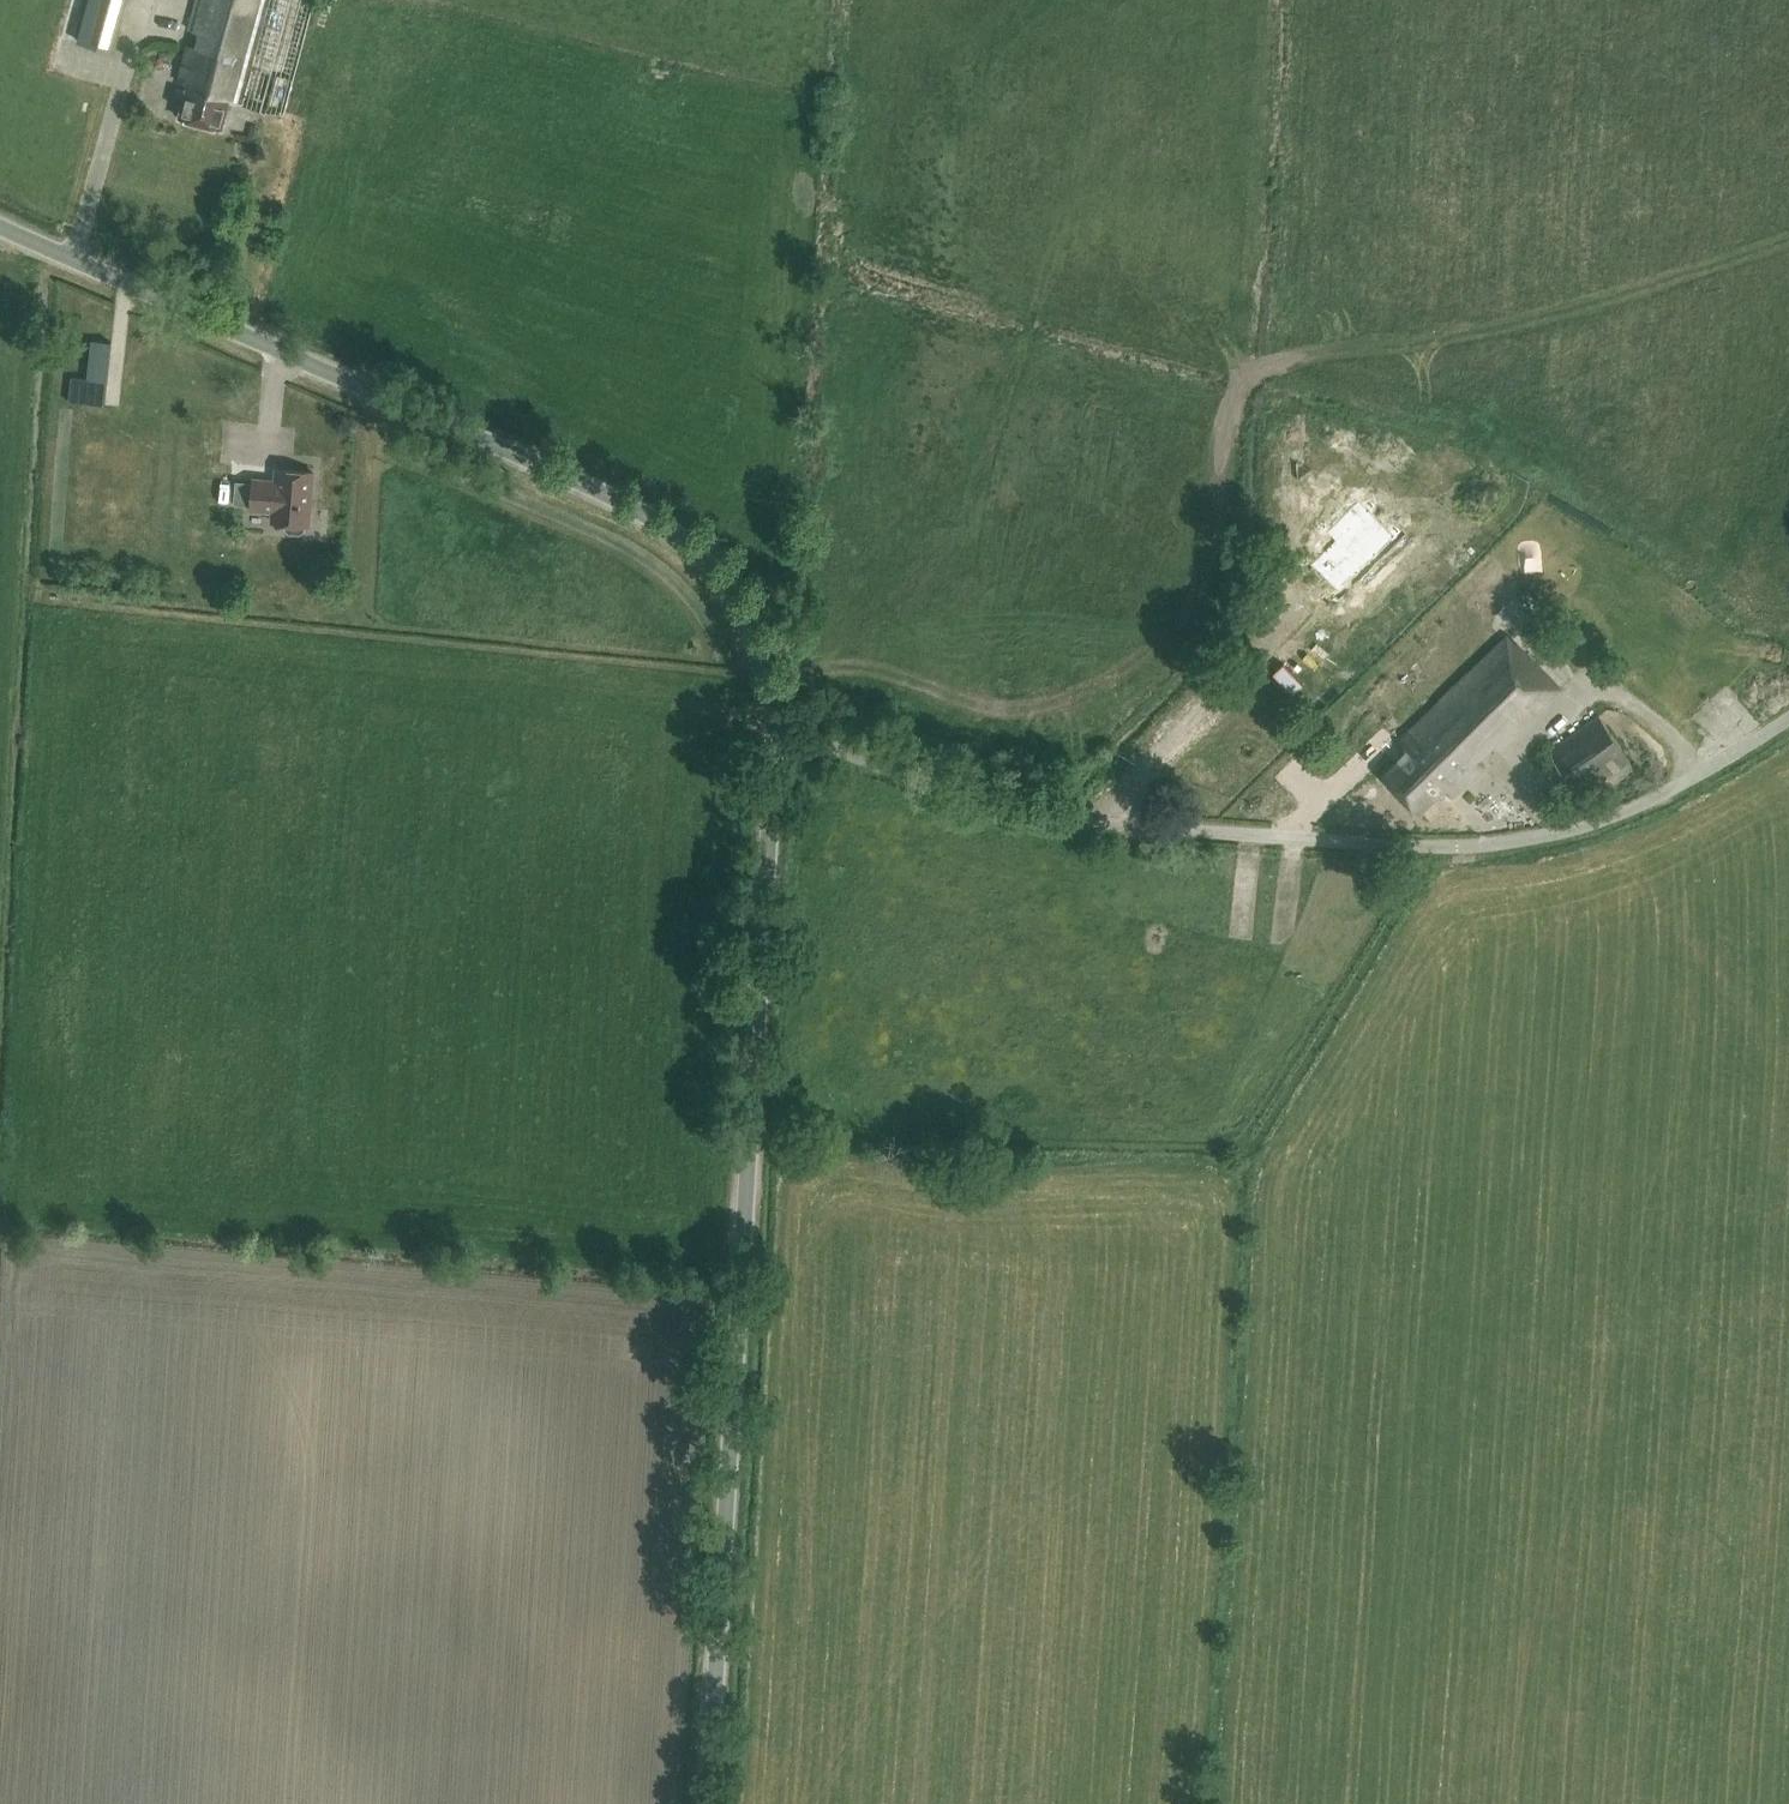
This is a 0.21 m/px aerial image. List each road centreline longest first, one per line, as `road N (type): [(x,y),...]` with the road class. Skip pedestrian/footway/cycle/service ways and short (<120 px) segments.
road 1 (tertiary): [(707,1803),(777,736),(769,662),(743,603),(711,562),(638,510),(0,227)]

